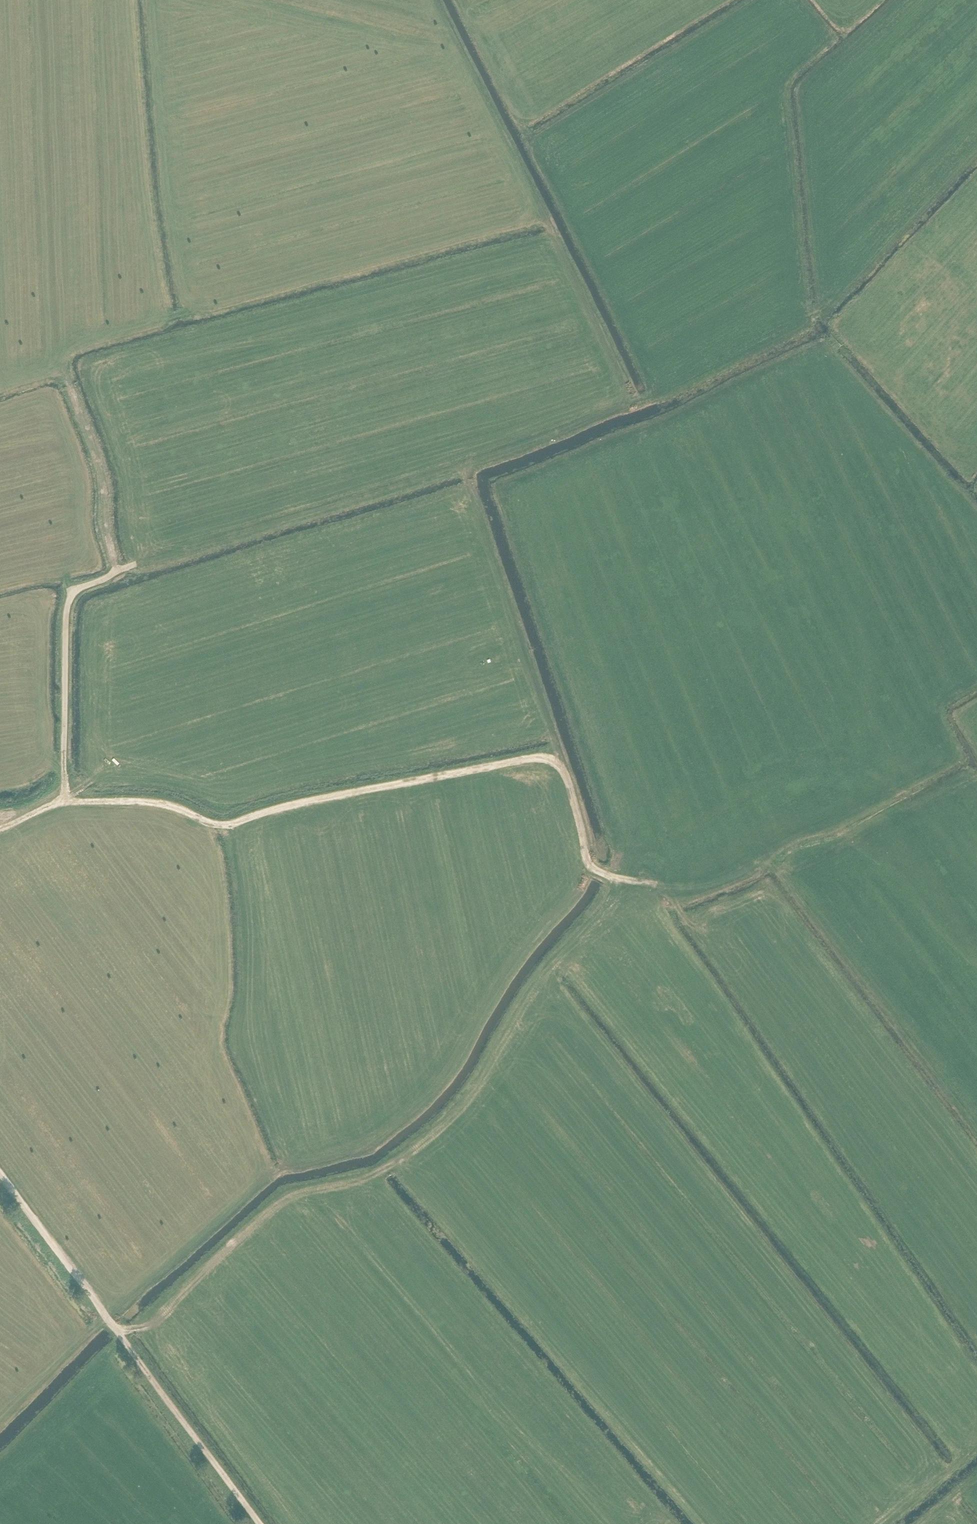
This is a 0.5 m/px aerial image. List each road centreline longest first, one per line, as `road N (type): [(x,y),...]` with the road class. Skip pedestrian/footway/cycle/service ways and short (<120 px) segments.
road 1 (track): [(64,799),(159,803),(221,825),(537,756),(561,767),(590,866),(638,881)]
road 2 (track): [(260,1523),(0,1174)]
road 3 (track): [(0,828),(64,799),(71,595),(135,564)]
road 4 (track): [(67,374),(101,471),(118,570)]

